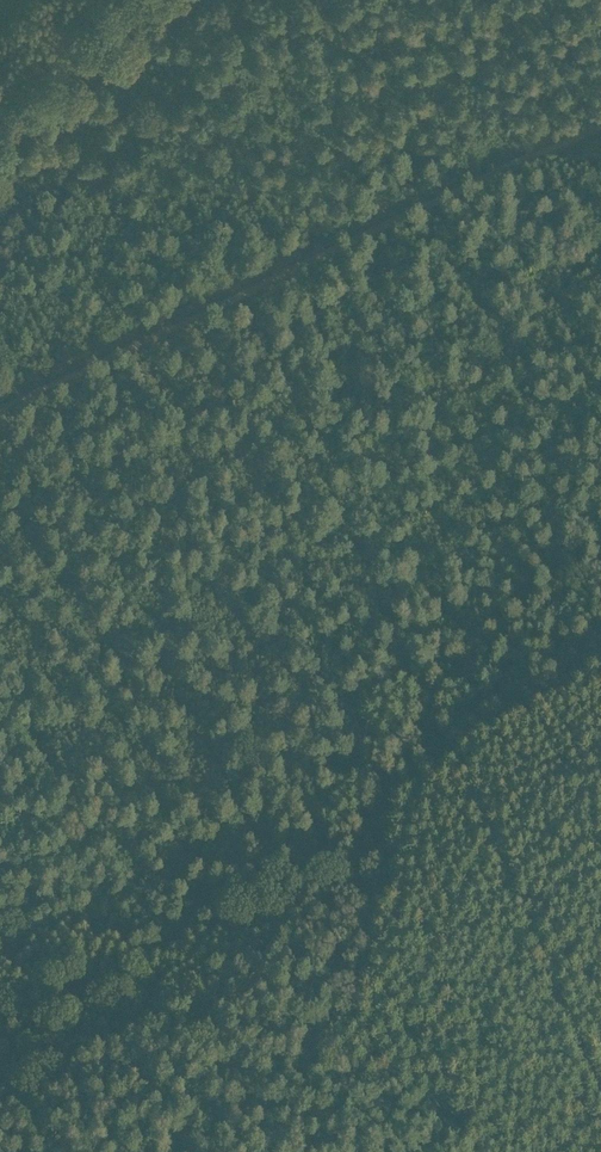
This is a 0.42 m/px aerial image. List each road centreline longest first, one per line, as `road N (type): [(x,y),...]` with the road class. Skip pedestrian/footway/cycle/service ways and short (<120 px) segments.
road 1 (track): [(0,410),(600,124)]
road 2 (track): [(132,0),(0,149)]
road 3 (track): [(600,1110),(521,930)]

